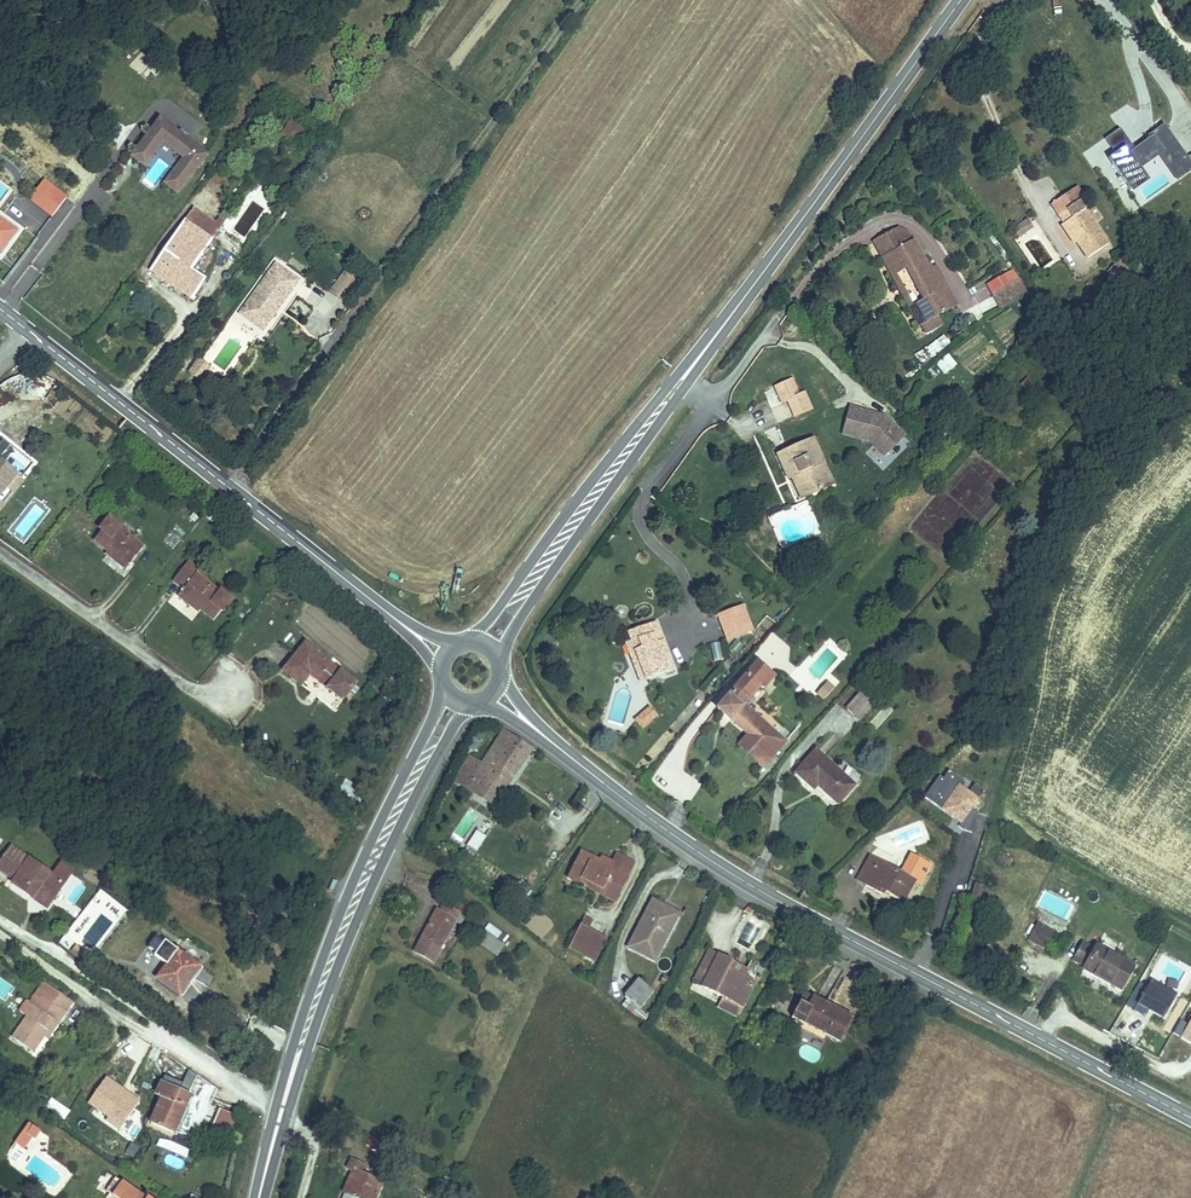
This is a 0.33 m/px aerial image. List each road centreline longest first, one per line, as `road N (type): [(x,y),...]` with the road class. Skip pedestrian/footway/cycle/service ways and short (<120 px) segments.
road 1 (secondary): [(1190,1116),(751,886),(558,750)]
road 2 (secondary): [(28,330),(387,613)]
road 3 (secondary): [(282,1110),(393,842),(453,727),(477,701)]
road 4 (secondary): [(446,687),(321,962),(282,1110)]
road 5 (secondary): [(741,300),(469,641)]
road 6 (secondary): [(500,661),(511,630),(741,300)]
road 7 (secondary): [(959,0),(741,300)]
road 8 (residential): [(0,550),(206,697)]

